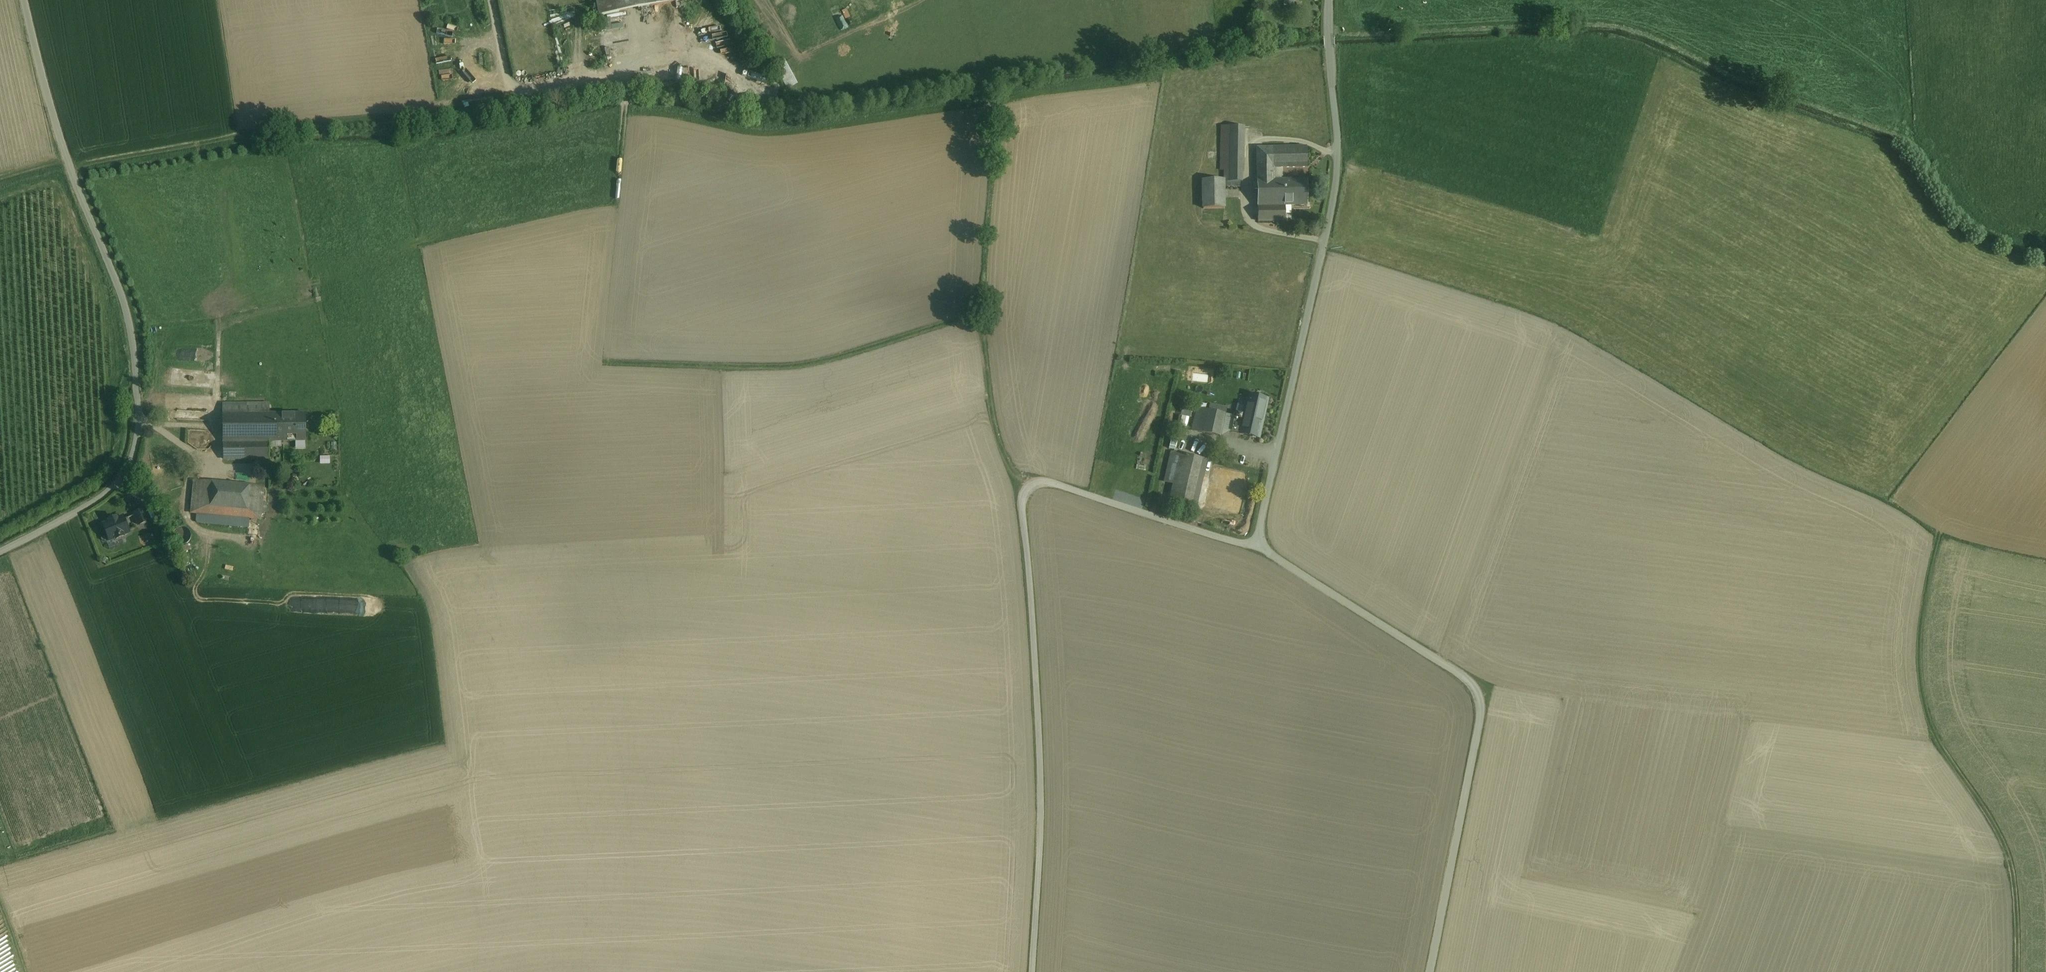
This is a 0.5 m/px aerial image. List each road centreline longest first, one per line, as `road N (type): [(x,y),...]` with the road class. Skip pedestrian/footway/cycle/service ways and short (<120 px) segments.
road 1 (unclassified): [(1430,971),(1479,733),(1477,689),(1261,540),(1339,164),(1330,0)]
road 2 (unclassified): [(0,551),(116,485),(138,437),(122,295),(73,176),(24,0)]
road 3 (track): [(2018,971),(2007,852),(1922,701),(1916,653),(1939,532),(1892,503),(1805,472)]

